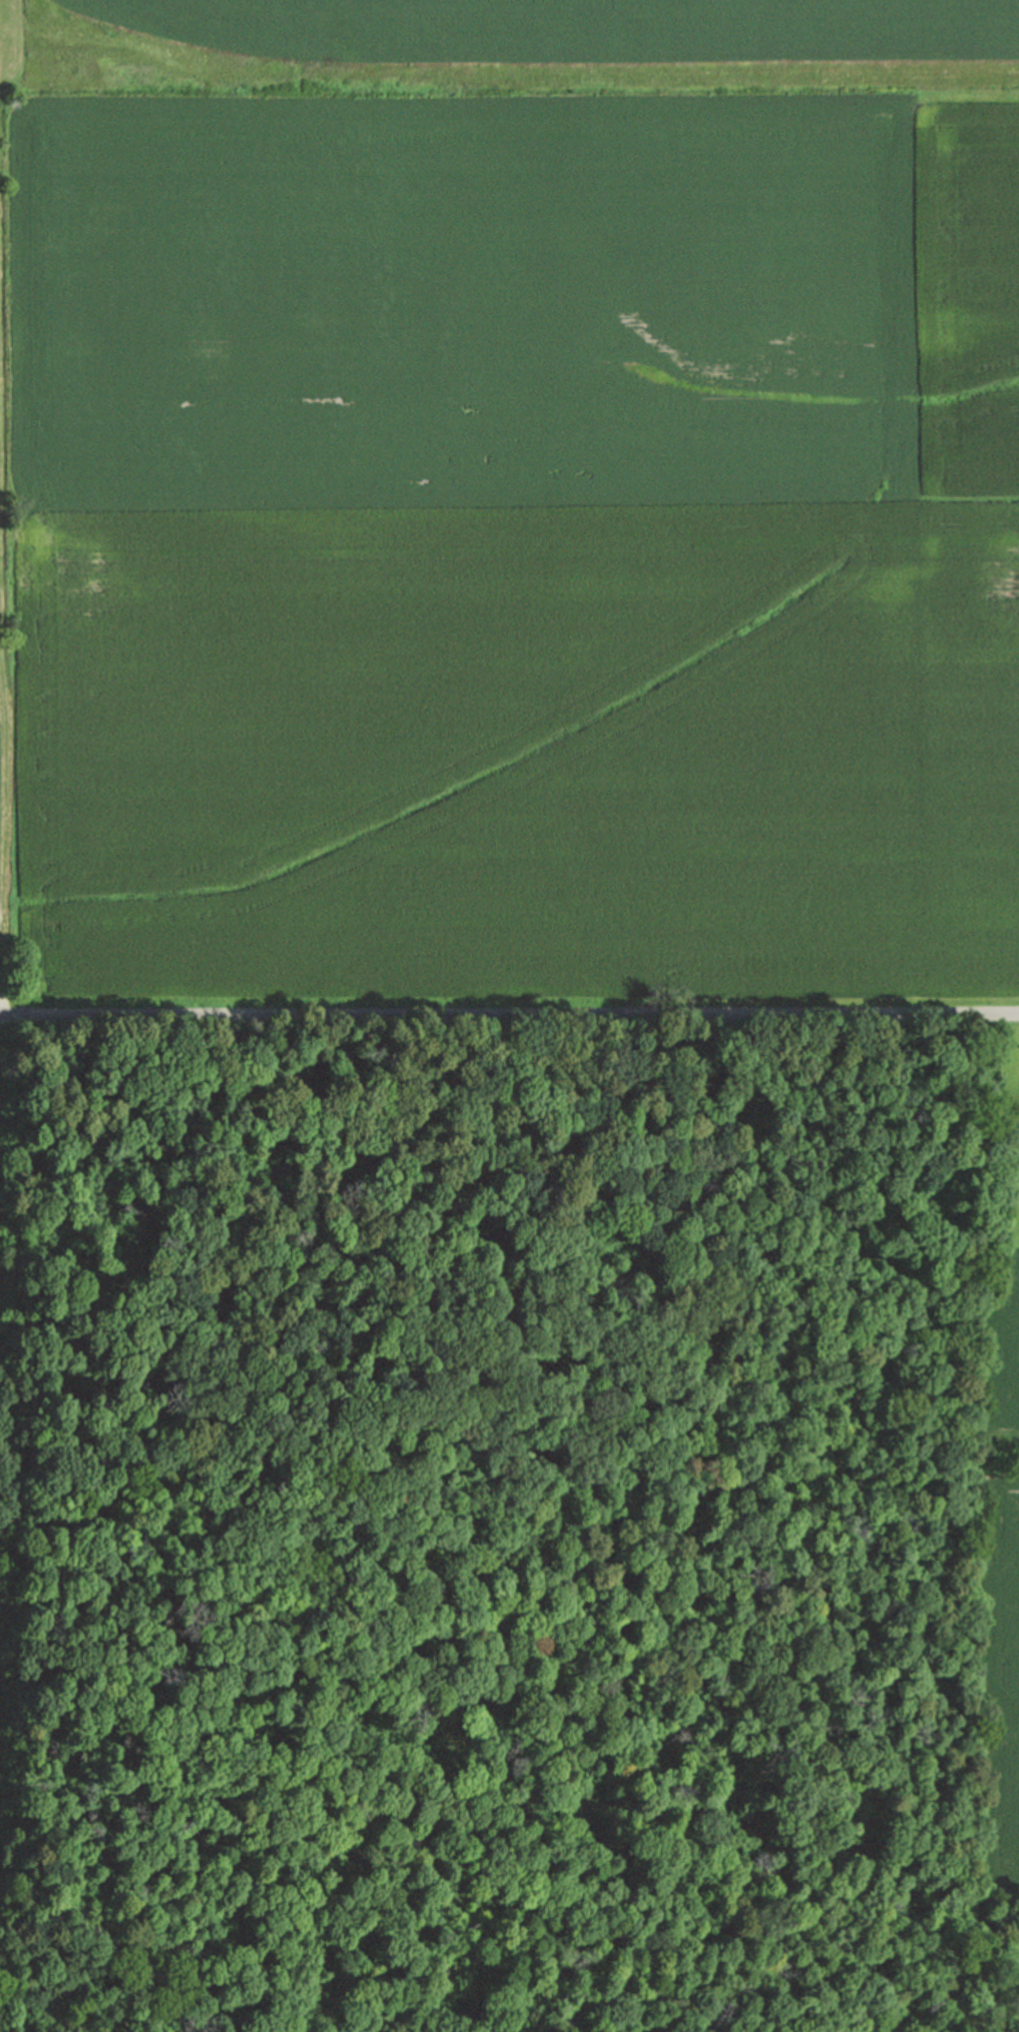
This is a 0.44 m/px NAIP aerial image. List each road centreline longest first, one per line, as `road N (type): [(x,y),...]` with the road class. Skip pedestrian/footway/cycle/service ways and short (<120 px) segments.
road 1 (residential): [(1018,1015),(0,1017)]
road 2 (track): [(5,1017),(0,510)]

